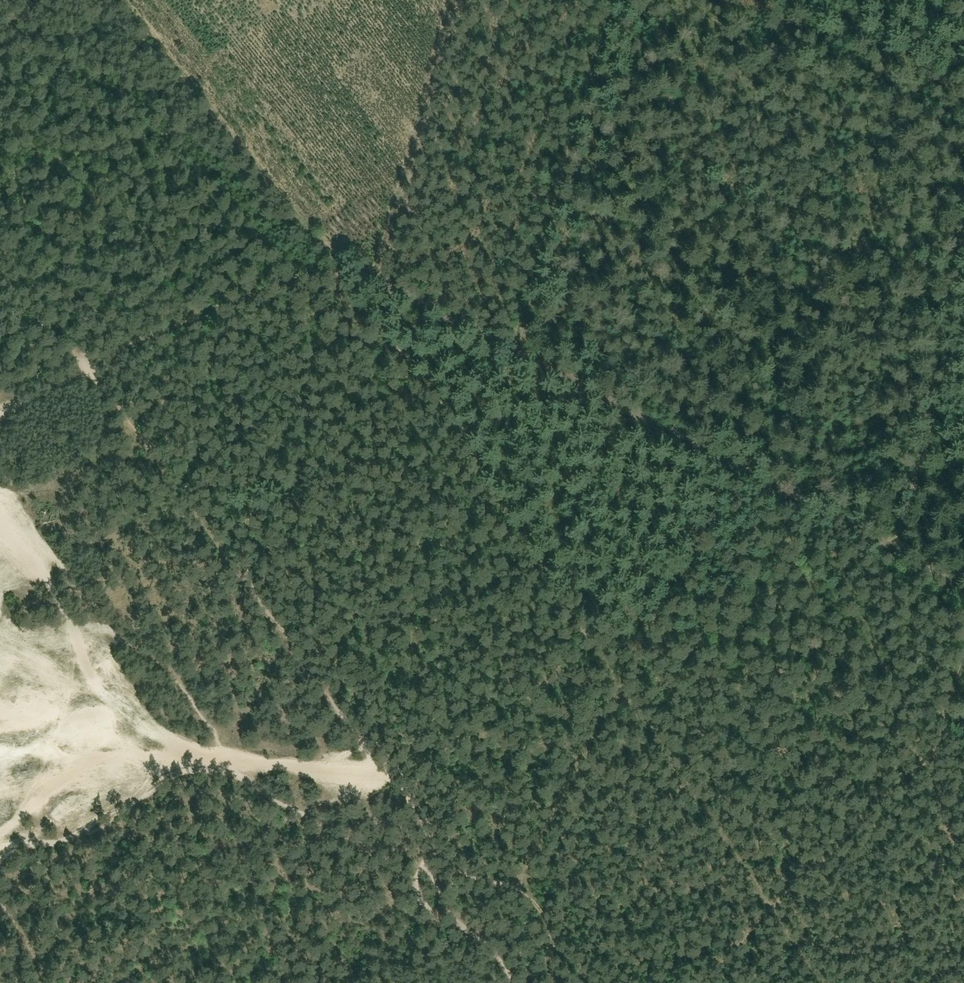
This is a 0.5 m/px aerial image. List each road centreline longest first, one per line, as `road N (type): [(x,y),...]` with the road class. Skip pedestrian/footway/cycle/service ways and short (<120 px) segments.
road 1 (track): [(509,349),(512,358),(471,465),(617,683),(516,880)]
road 2 (track): [(892,547),(509,349)]
road 3 (track): [(0,181),(215,118),(336,262)]
road 4 (track): [(615,0),(509,349)]
road 5 (track): [(336,262),(93,376)]
road 6 (track): [(892,547),(963,309)]
road 7 (track): [(509,349),(336,262)]
road 8 (track): [(93,376),(0,248)]

